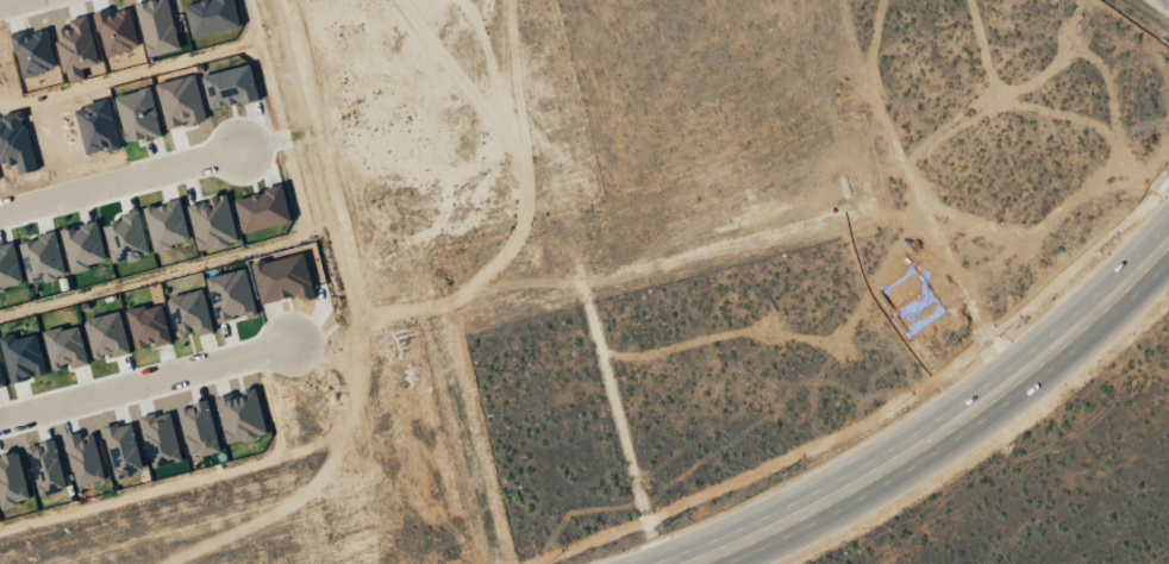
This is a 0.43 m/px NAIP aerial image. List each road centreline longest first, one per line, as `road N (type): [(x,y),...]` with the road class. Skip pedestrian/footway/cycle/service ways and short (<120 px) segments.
road 1 (secondary): [(691,563),(784,524),(945,431),(1083,325),(1168,243)]
road 2 (residential): [(0,421),(295,344)]
road 3 (residential): [(239,152),(0,213)]

